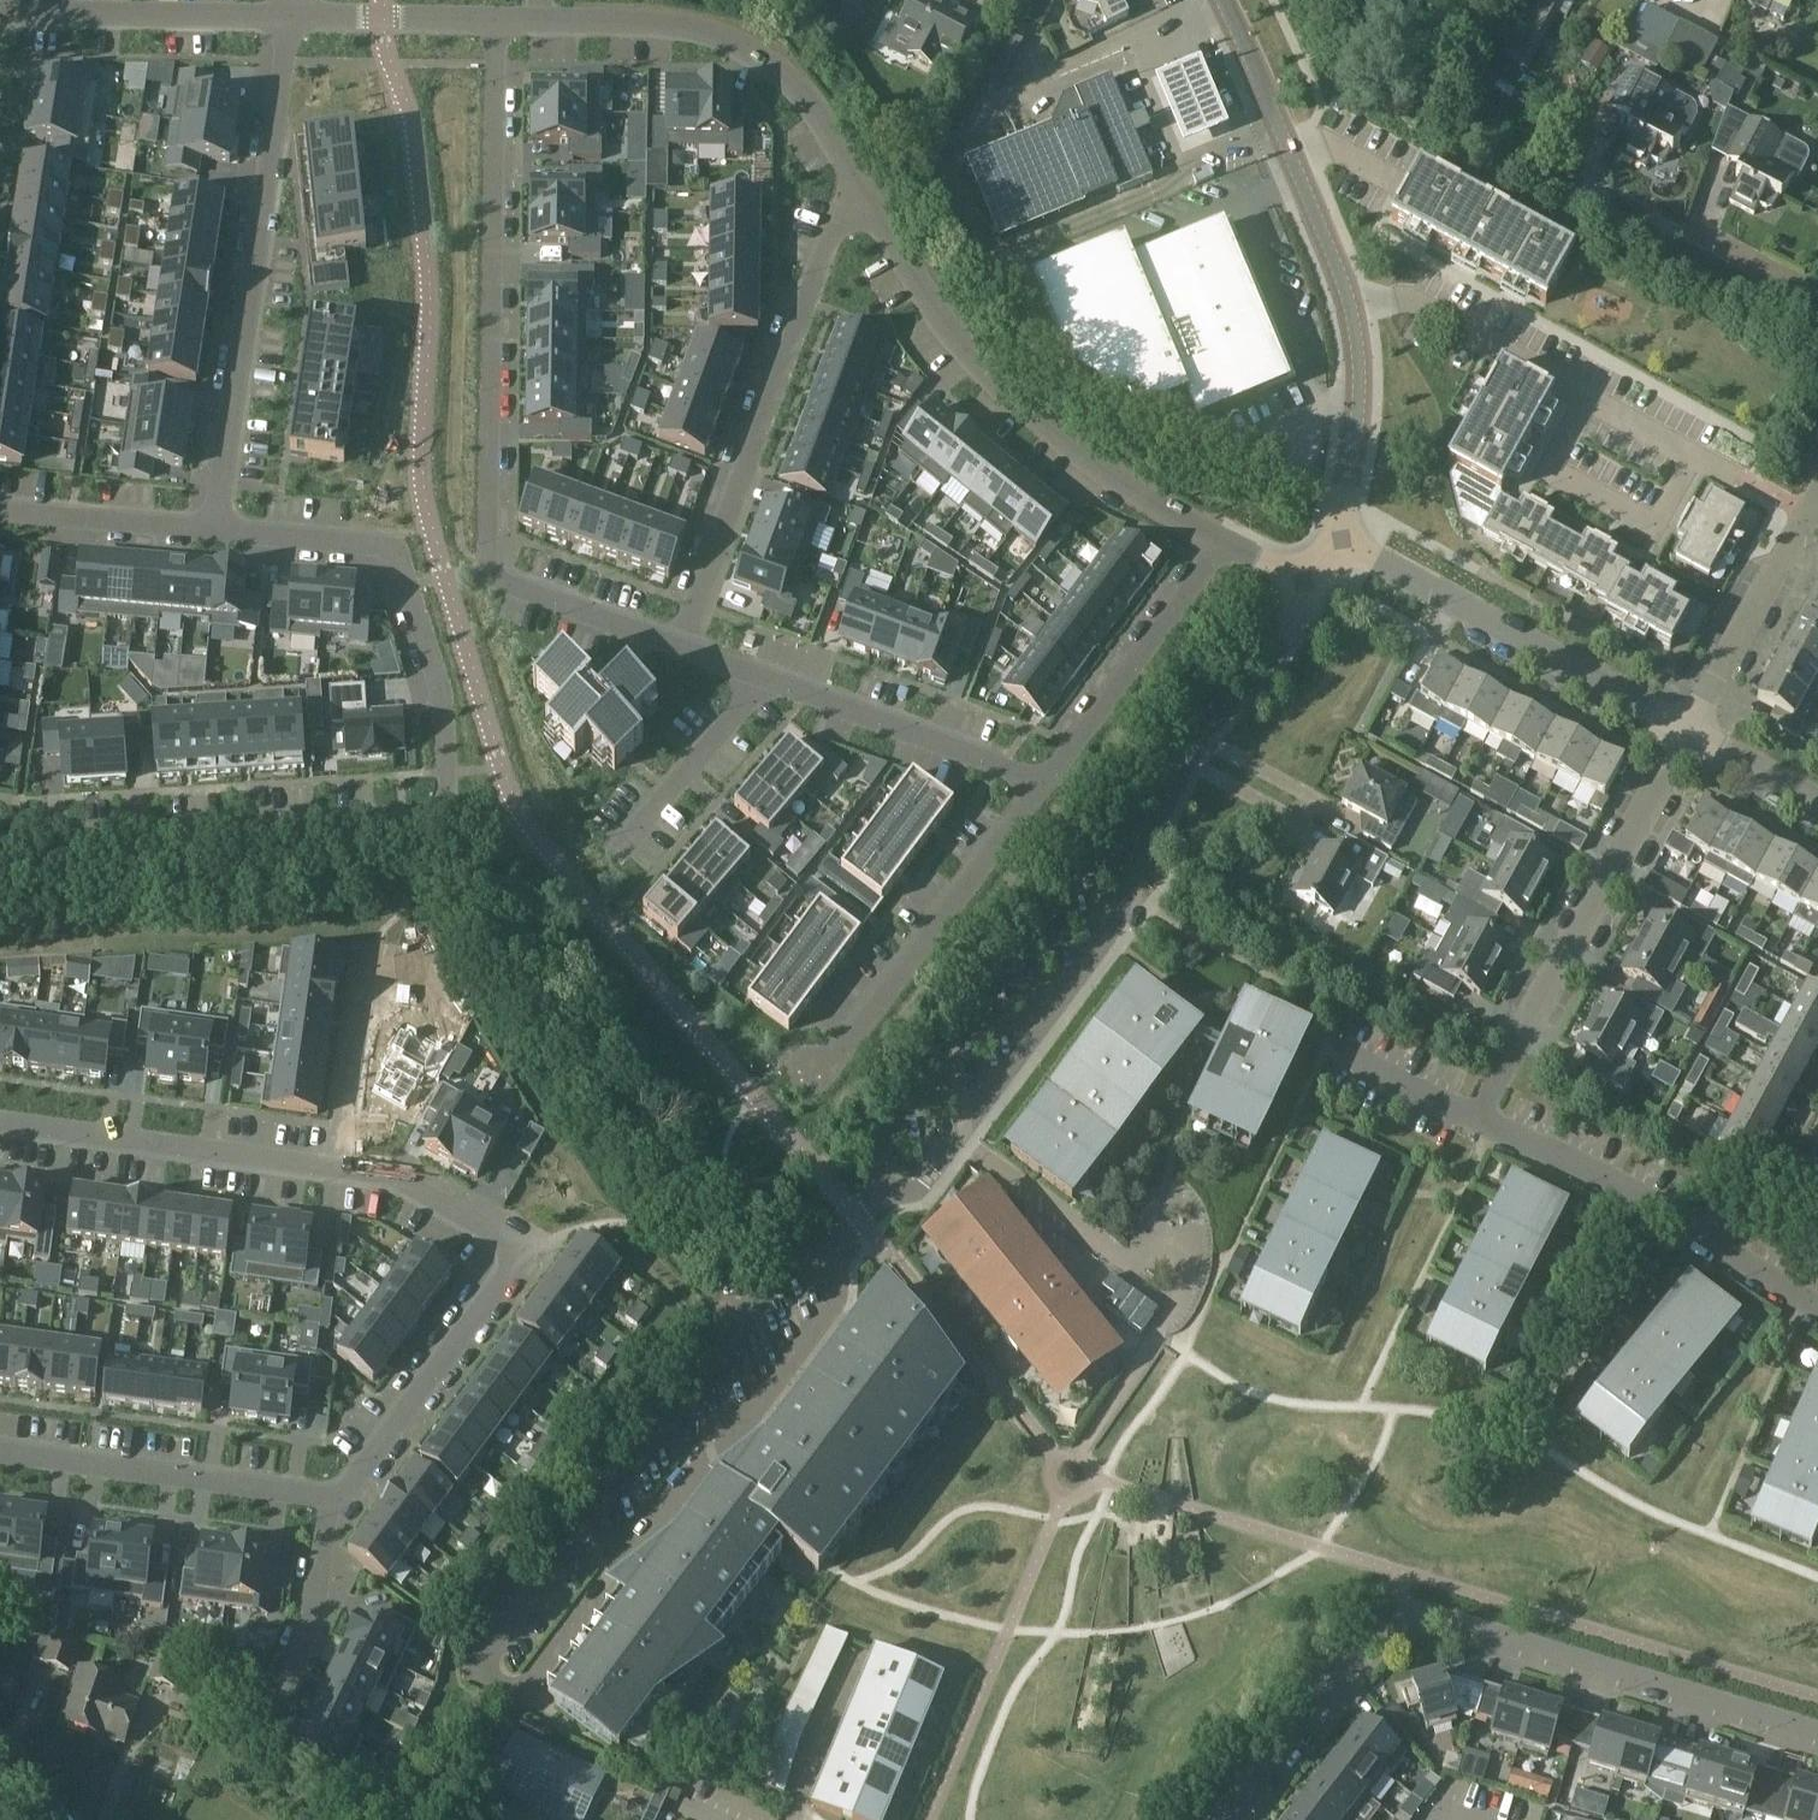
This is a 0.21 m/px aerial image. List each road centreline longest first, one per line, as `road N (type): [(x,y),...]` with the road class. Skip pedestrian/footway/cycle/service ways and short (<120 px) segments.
road 1 (residential): [(216,525),(380,547),(399,557),(442,688),(446,804),(421,820),(0,849)]
road 2 (residential): [(497,19),(485,573),(681,647)]
road 3 (residential): [(1242,1819),(1406,1615),(1817,1732)]
road 4 (residential): [(844,1239),(793,1257),(477,1666),(529,1700)]
road 5 (residential): [(529,1700),(838,1300),(844,1239)]
road 6 (residential): [(874,1203),(921,1187),(1116,926),(1180,770)]
road 7 (residential): [(1180,770),(1132,802),(877,1141),(874,1203)]
road 8 (residential): [(857,183),(991,381),(1079,454),(1224,546)]
road 9 (residential): [(216,525),(289,18)]
road 10 (residential): [(339,1166),(391,1174),(499,1236),(510,1268),(349,1485),(327,1496)]
road 11 (residential): [(857,183),(681,647)]
road 12 (residential): [(1759,486),(1406,299),(1351,309)]
road 13 (residential): [(1477,1119),(1688,731)]
road 14 (residential): [(1688,731),(1339,541)]
road 15 (residential): [(1477,1119),(1681,1222),(1817,1308)]
road 16 (residential): [(542,20),(671,23),(722,36),(786,78),(857,183)]
road 17 (residential): [(1039,782),(841,1052),(814,1068)]
road 18 (residential): [(0,1123),(339,1166)]
road 19 (residential): [(1351,309),(1222,0)]
road 20 (residential): [(327,1496),(0,1450)]
road 21 (residential): [(1224,546),(1039,782)]
road 22 (residential): [(760,676),(1039,782)]
road 23 (residential): [(0,15),(289,18)]
road 24 (residential): [(1688,731),(1817,495)]
road 25 (residential): [(1339,541),(1359,405),(1351,309)]
road 26 (residential): [(1180,770),(1315,583)]
road 27 (residential): [(339,1166),(369,945)]
road 28 (residential): [(760,676),(620,849)]
road 29 (residential): [(327,1496),(312,1630),(274,1707)]
road 30 (residential): [(0,505),(216,525)]
road 31 (residential): [(289,18),(497,19)]
road 32 (residential): [(1340,1058),(1477,1119)]
road 33 (residential): [(1817,297),(1685,229)]
road 34 (residential): [(1817,804),(1688,731)]

